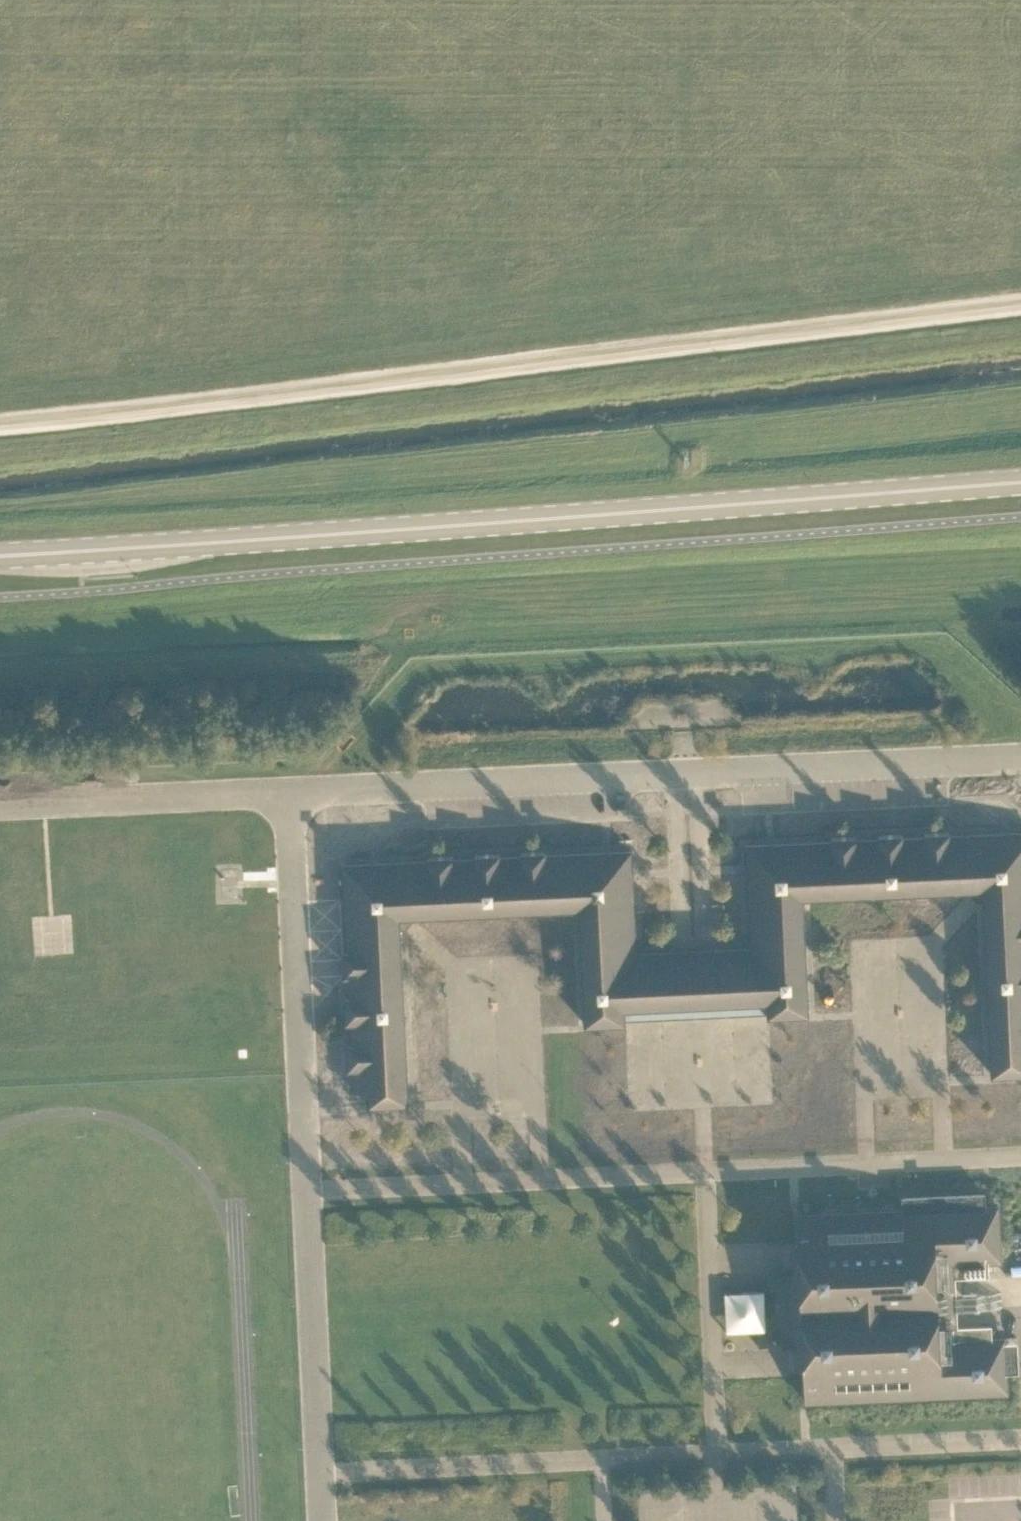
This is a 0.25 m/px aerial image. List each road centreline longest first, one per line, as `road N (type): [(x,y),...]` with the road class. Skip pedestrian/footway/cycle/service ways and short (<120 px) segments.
road 1 (track): [(0,420),(1020,301)]
road 2 (primary): [(0,551),(1020,479)]

